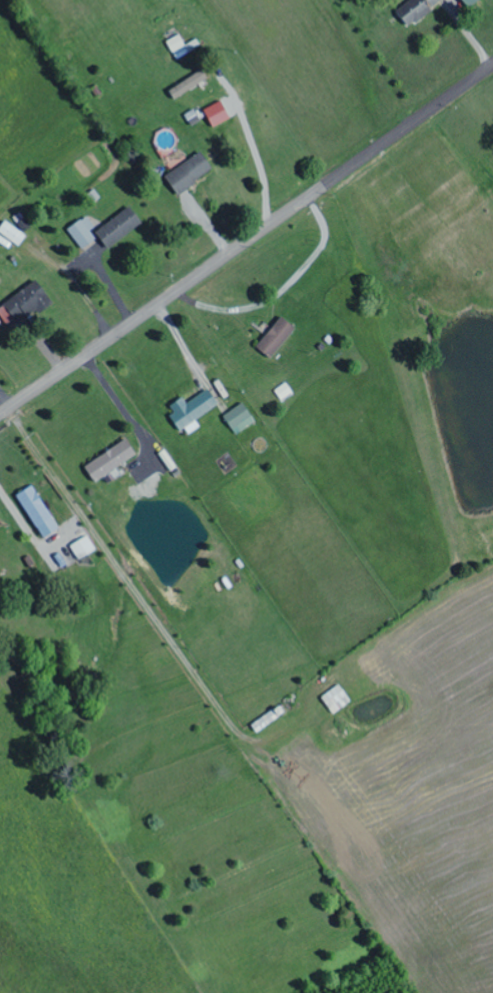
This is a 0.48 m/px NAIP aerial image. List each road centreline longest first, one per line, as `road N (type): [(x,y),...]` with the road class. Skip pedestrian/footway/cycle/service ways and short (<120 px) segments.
road 1 (residential): [(0,419),(492,69)]

